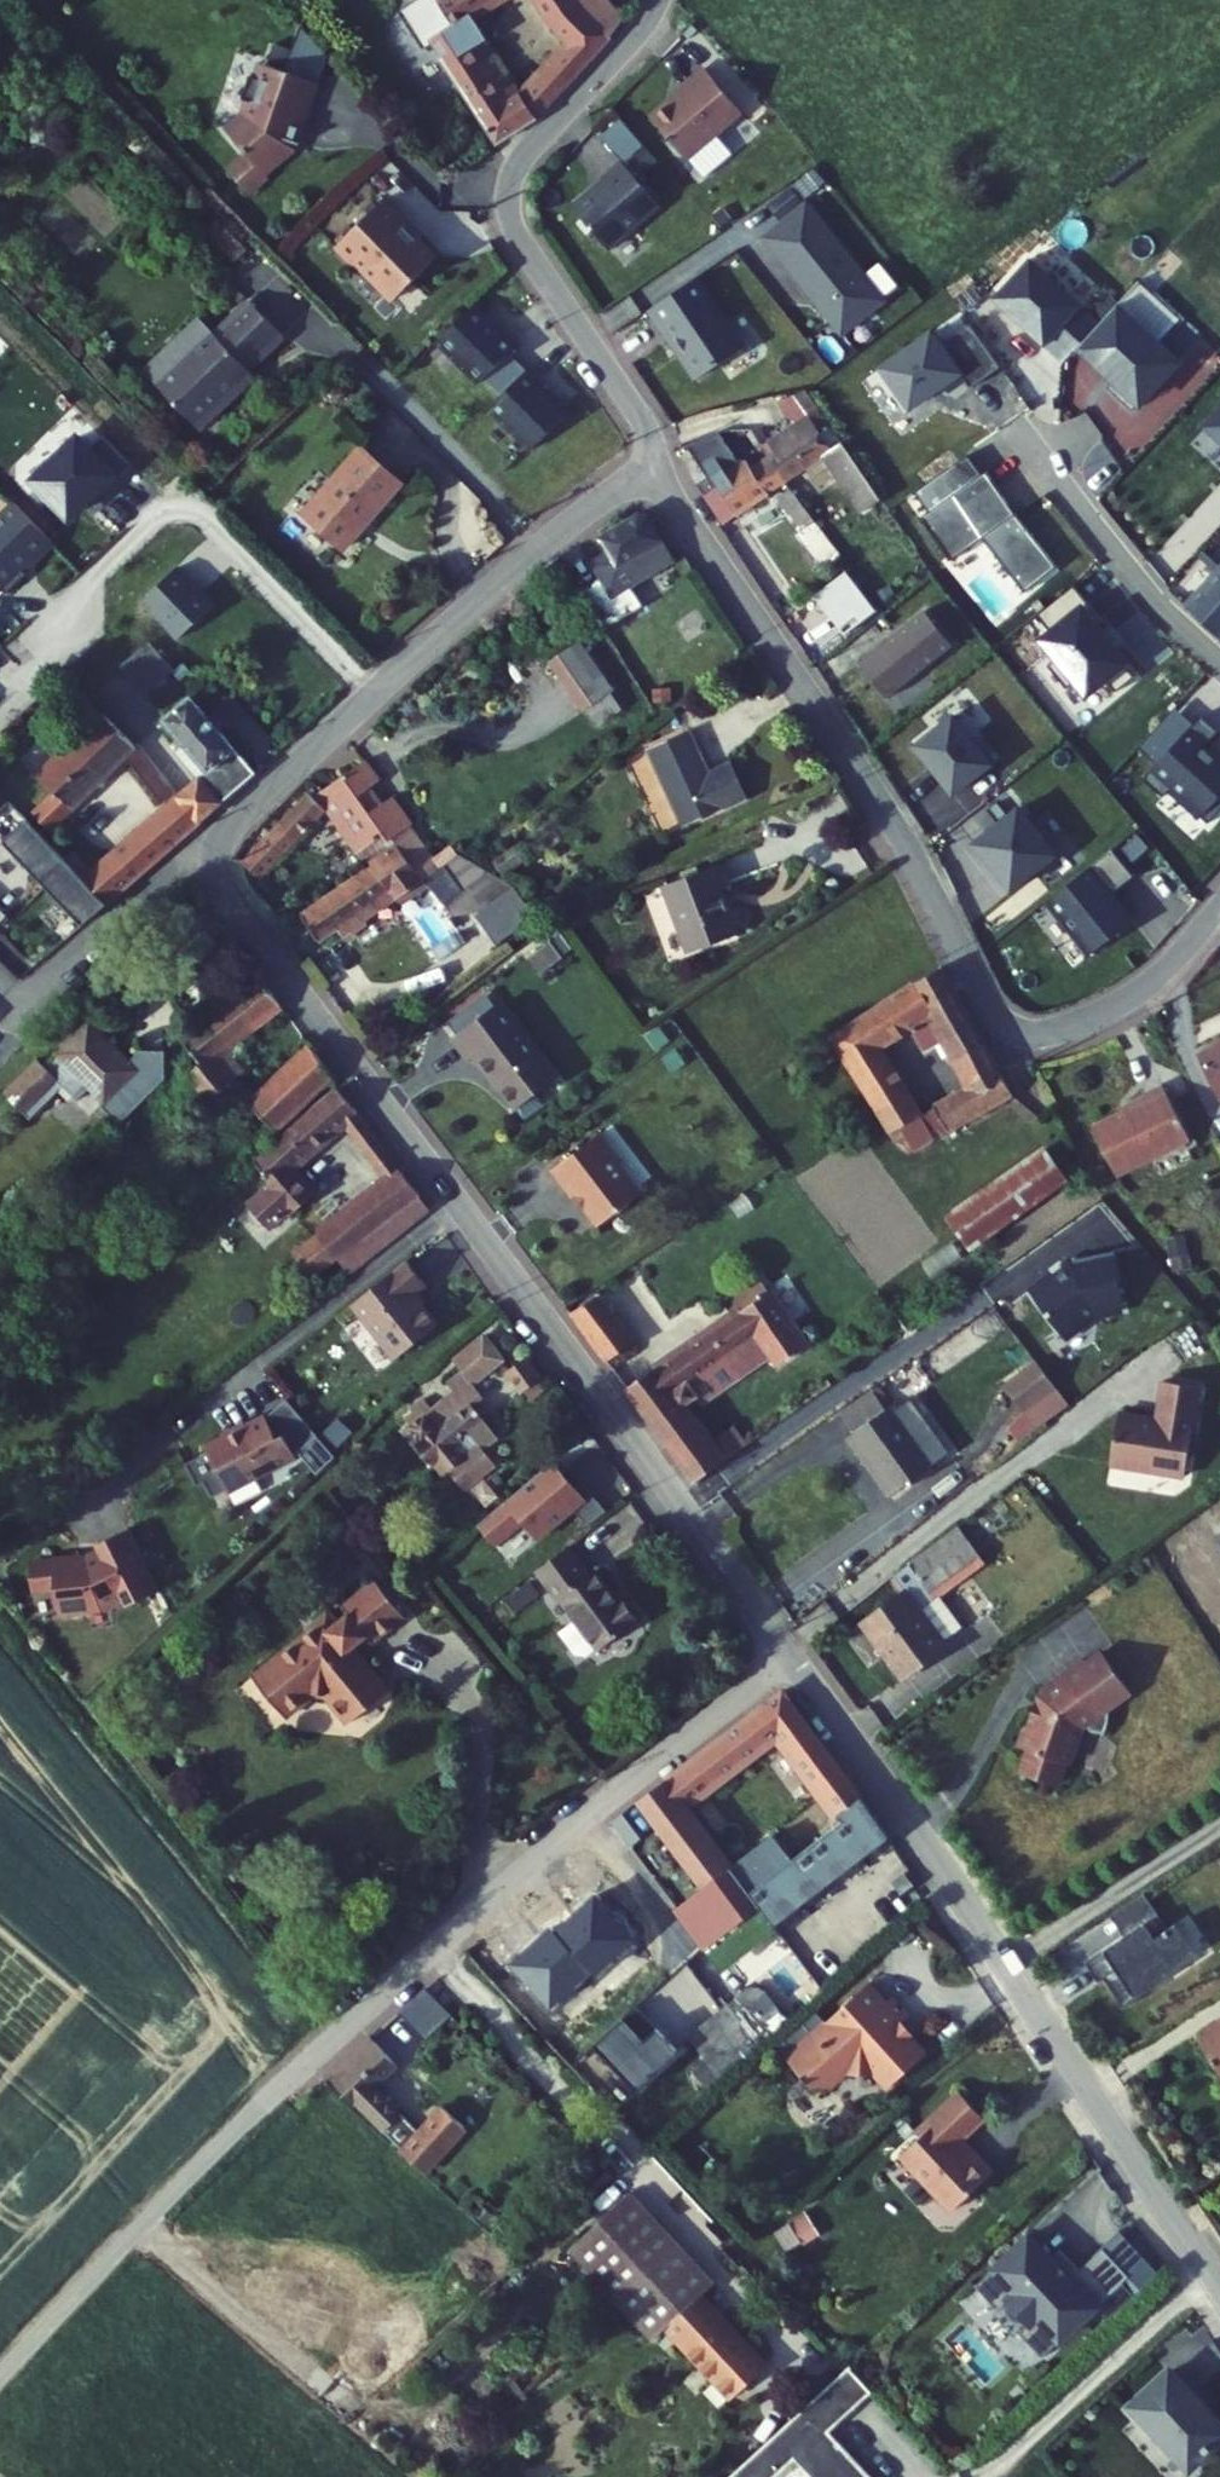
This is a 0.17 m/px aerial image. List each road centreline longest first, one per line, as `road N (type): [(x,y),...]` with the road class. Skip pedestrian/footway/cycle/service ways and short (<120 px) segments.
road 1 (unclassified): [(654,471),(510,573),(231,830),(214,859),(221,886),(795,1660)]
road 2 (unclassified): [(795,1660),(595,1811),(348,2024),(0,2377)]
road 3 (residential): [(1219,909),(1161,976),(1112,1009),(1044,1035),(1002,1020),(901,833),(654,471)]
road 4 (unclassified): [(795,1660),(1219,2284)]
road 5 (residential): [(654,471),(641,417),(522,236),(513,198),(532,150),(661,0)]

